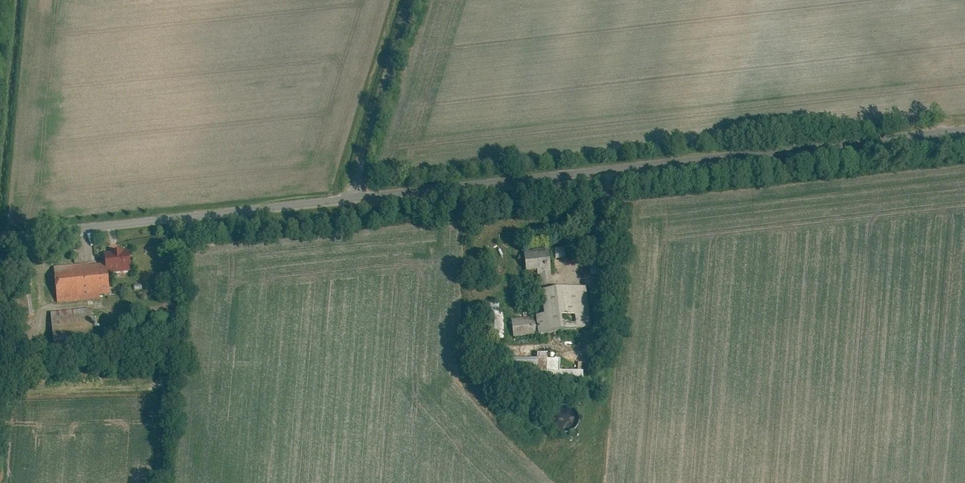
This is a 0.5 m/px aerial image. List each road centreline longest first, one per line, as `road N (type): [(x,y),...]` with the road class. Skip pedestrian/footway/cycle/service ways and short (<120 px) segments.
road 1 (unclassified): [(346,204),(964,132)]
road 2 (unclassified): [(0,243),(346,204)]
road 3 (unclassified): [(346,204),(410,0)]

